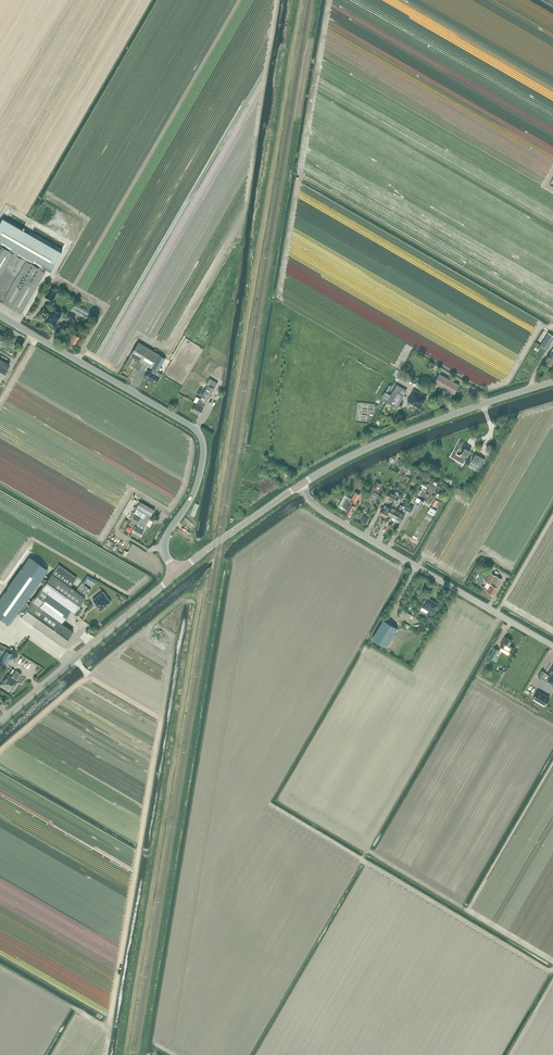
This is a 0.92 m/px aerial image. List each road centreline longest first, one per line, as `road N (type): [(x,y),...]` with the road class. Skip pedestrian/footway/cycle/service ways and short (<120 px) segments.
road 1 (unclassified): [(177,572),(164,547),(197,486),(199,434),(0,315)]
road 2 (unclassified): [(552,645),(326,512),(301,485)]
road 3 (unclassified): [(301,485),(397,435),(552,381)]
road 4 (unclassified): [(0,723),(177,572)]
road 5 (unclassified): [(177,572),(301,485)]

